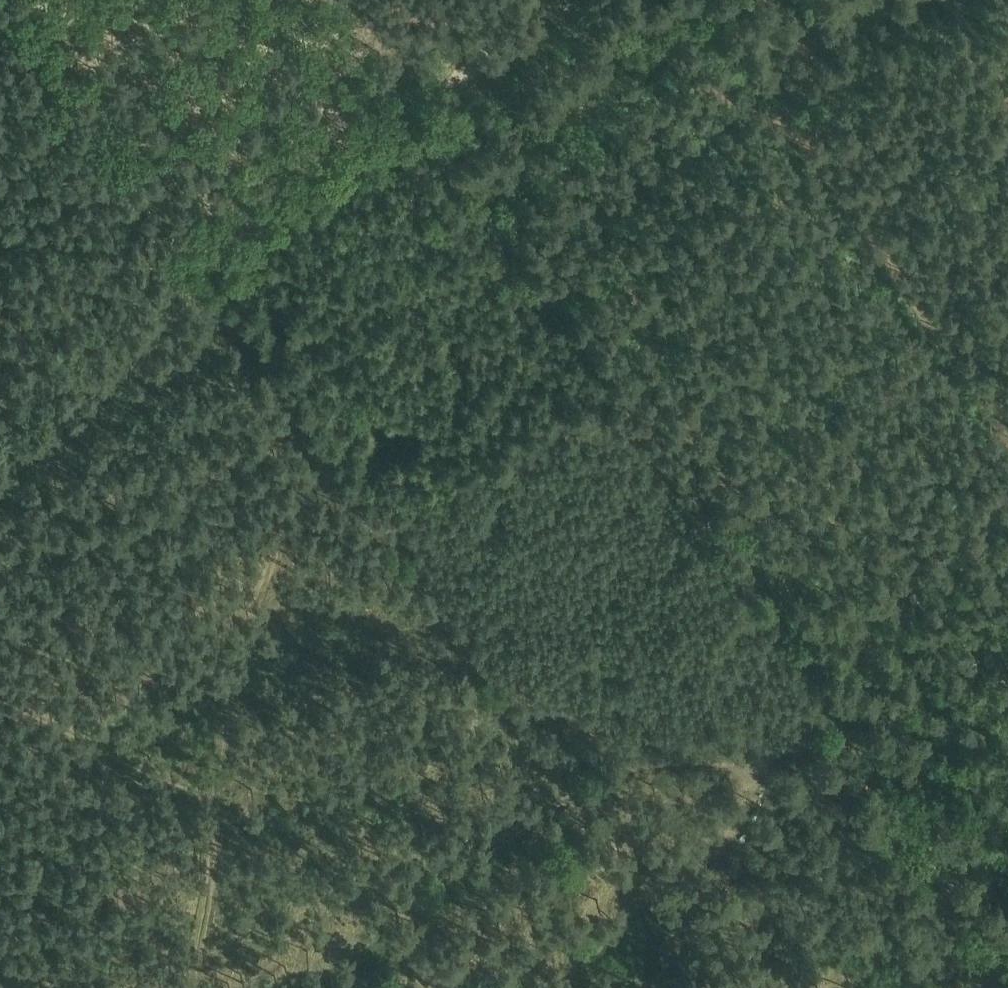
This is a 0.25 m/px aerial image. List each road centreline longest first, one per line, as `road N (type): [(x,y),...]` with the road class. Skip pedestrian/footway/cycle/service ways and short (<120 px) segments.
road 1 (track): [(0,466),(107,364),(197,228),(248,181),(446,85),(570,13),(654,30),(727,98),(804,133),(1007,437)]
road 2 (track): [(327,987),(579,792),(638,766),(815,744),(838,745),(859,763),(1007,980)]
road 3 (track): [(804,133),(909,132),(1007,153)]

